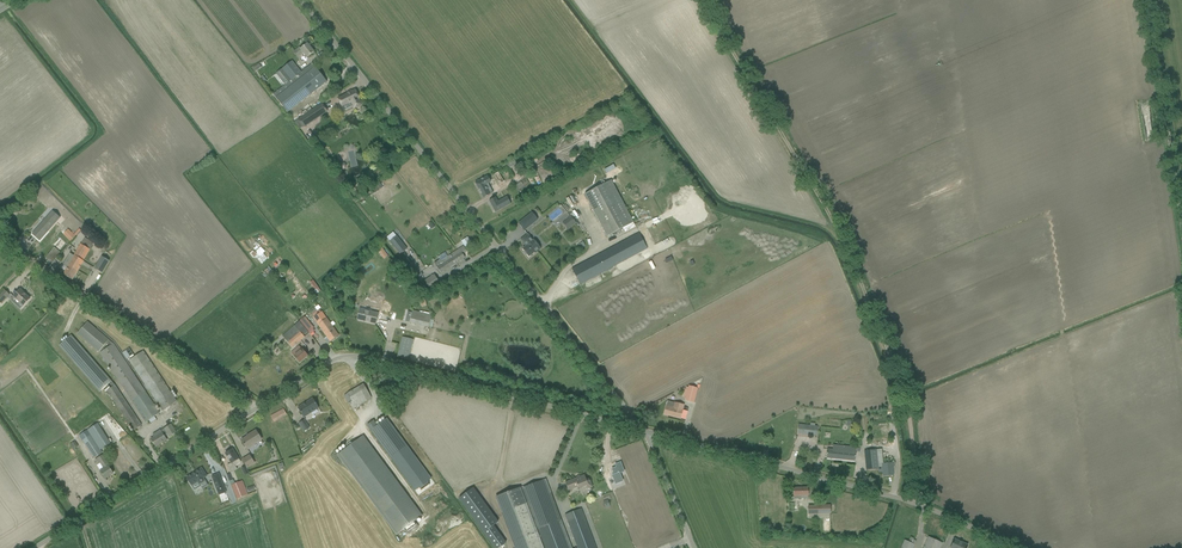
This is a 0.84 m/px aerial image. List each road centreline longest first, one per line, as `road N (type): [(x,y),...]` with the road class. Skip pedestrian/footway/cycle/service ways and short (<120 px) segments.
road 1 (unclassified): [(642,429),(300,0)]
road 2 (unclassified): [(642,429),(351,356),(258,409)]
road 3 (unclassified): [(1022,547),(917,505),(642,429)]
road 4 (track): [(0,238),(258,409)]
road 5 (track): [(840,235),(902,389),(917,505)]
road 6 (track): [(840,235),(703,0)]
road 7 (unclassified): [(37,547),(258,409)]
road 8 (track): [(1181,221),(1149,0)]
road 9 (unclassified): [(695,547),(642,429)]

